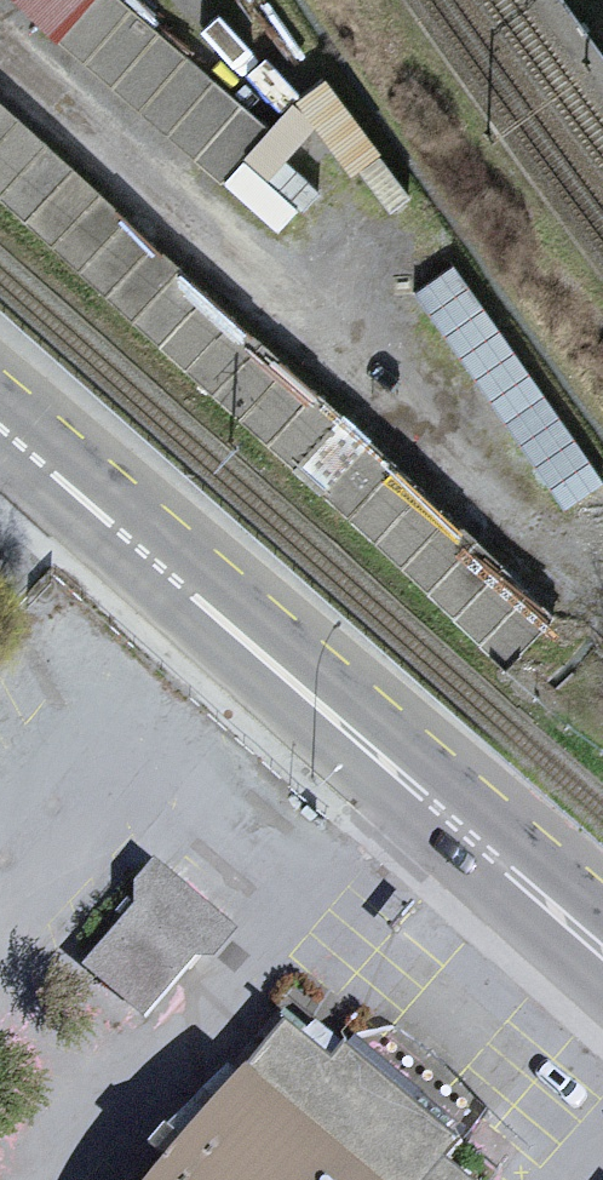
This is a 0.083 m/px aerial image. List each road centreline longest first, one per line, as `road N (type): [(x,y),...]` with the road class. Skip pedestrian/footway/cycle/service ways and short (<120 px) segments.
road 1 (primary): [(0,460),(602,994)]
road 2 (primary): [(602,914),(0,395)]

